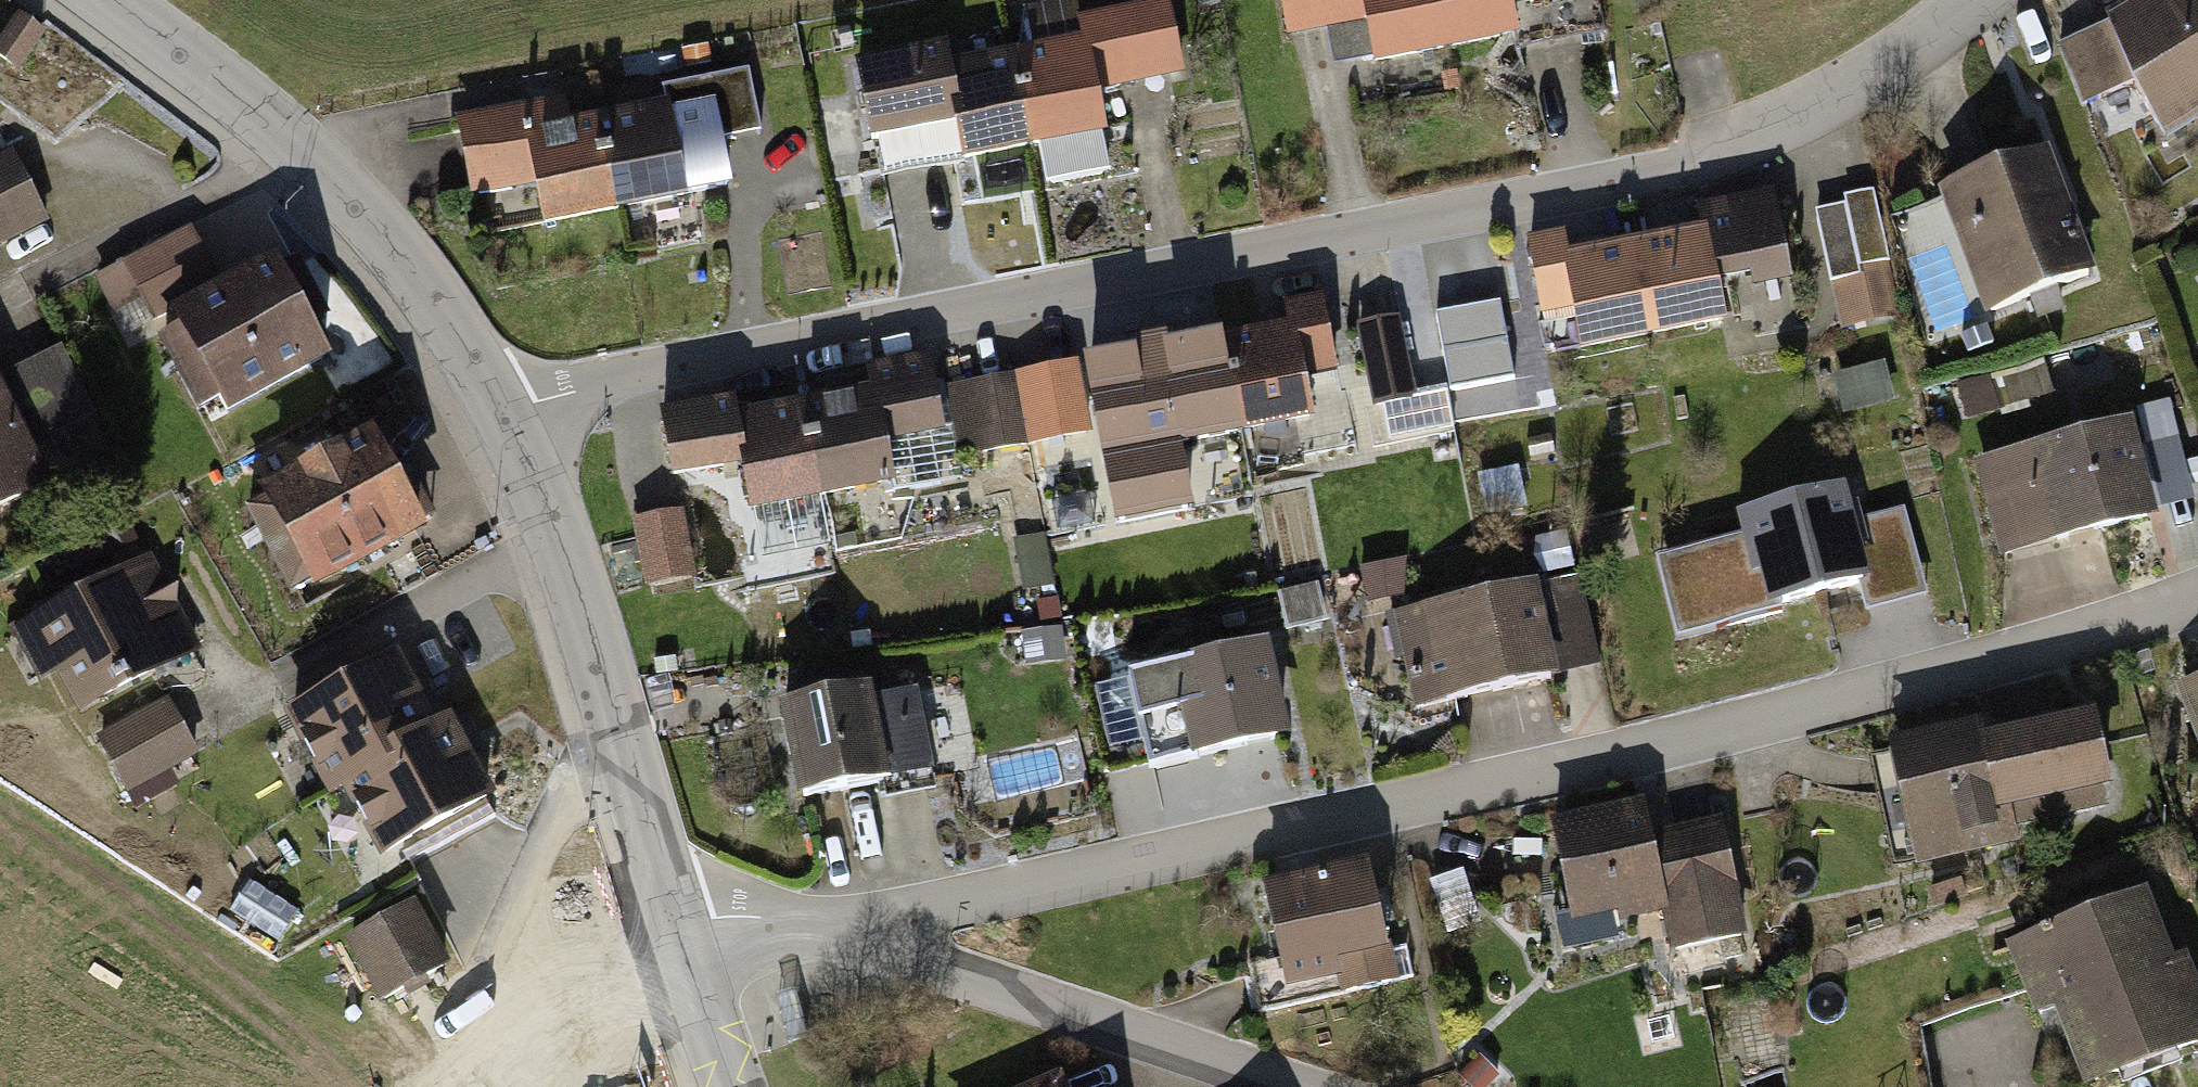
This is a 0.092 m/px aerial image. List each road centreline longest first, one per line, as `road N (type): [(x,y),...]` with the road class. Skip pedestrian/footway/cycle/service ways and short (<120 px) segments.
road 1 (residential): [(507,417),(549,398),(1632,180),(1724,152),(1788,120),(1971,0)]
road 2 (residential): [(2197,594),(1760,723),(844,936)]
road 3 (track): [(0,809),(378,1048),(460,1023),(484,976)]
road 4 (tertiary): [(112,0),(299,146),(403,256),(507,417)]
road 5 (tertiary): [(507,417),(560,550),(674,921)]
road 6 (residential): [(844,936),(1288,1086)]
road 7 (unknown): [(674,921),(475,1086)]
road 8 (tertiary): [(674,921),(734,1086)]
road 9 (residential): [(844,936),(711,916),(674,921)]

